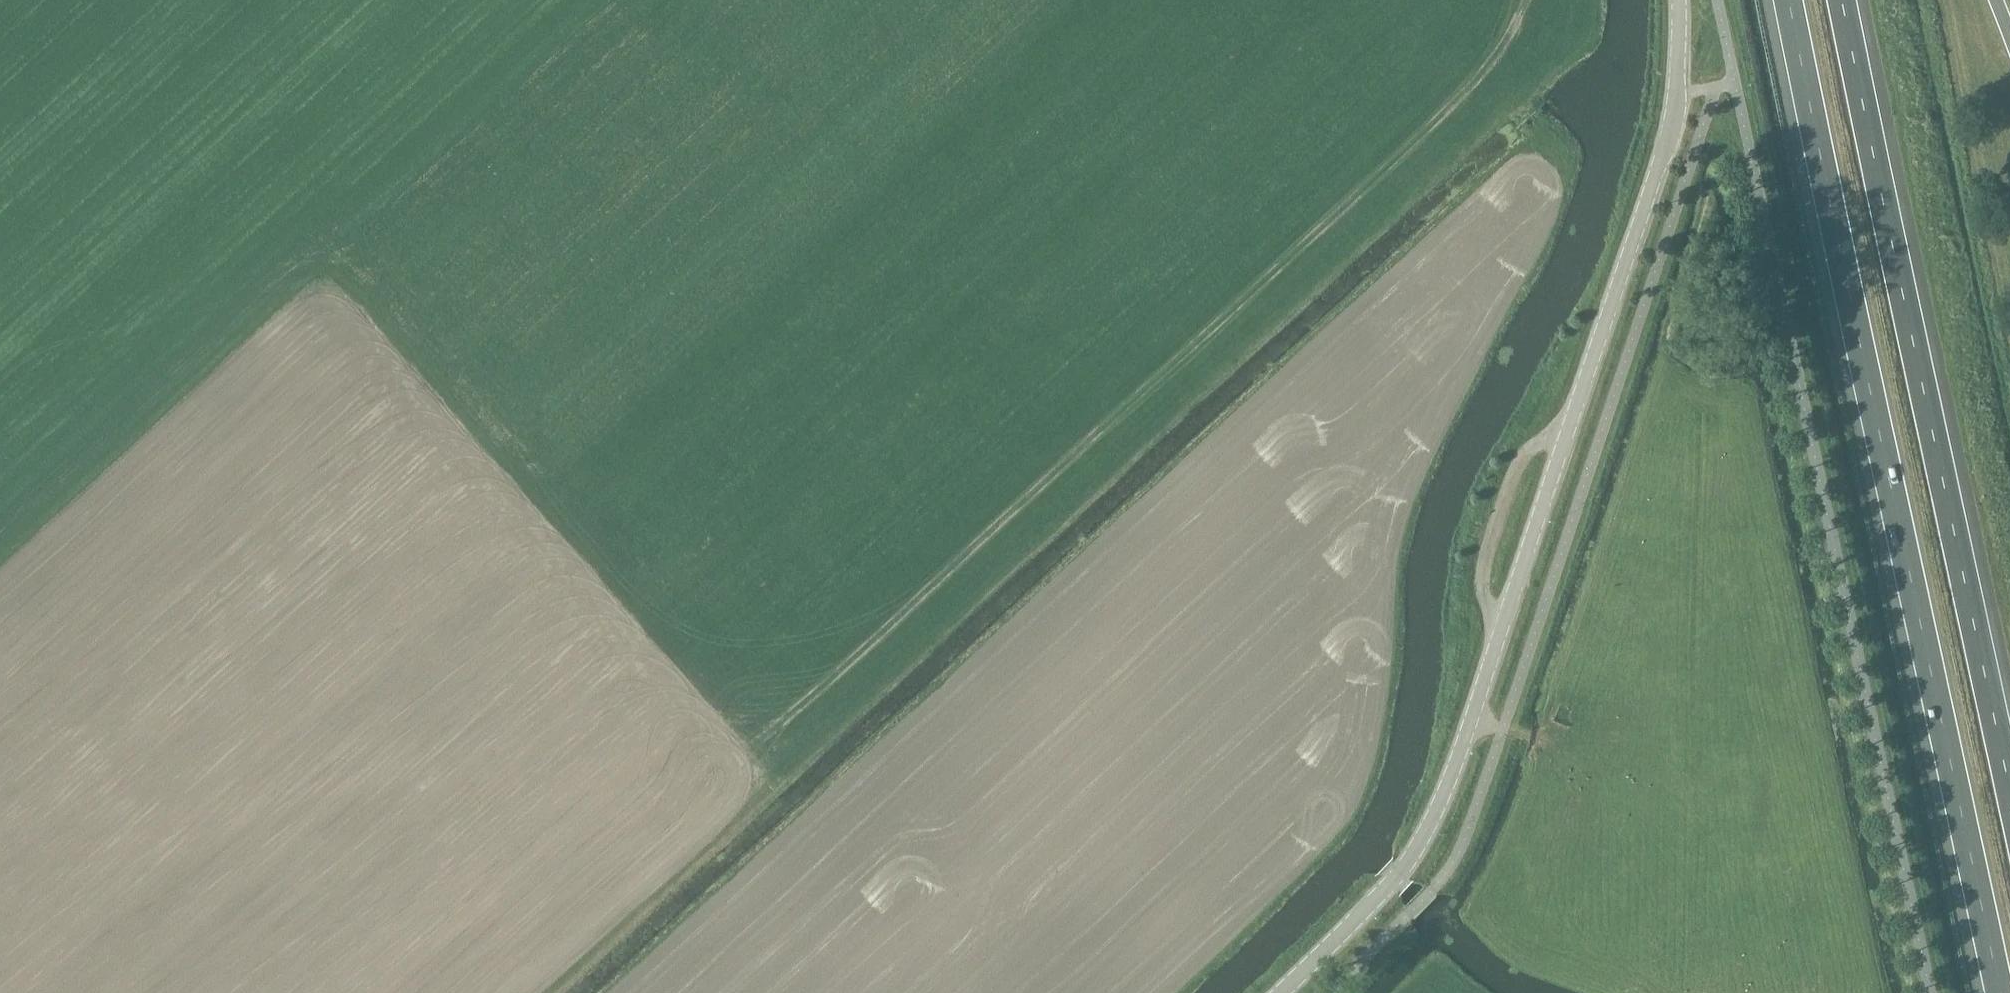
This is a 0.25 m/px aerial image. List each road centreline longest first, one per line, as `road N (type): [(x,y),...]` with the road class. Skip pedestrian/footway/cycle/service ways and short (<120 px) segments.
road 1 (tertiary): [(1280,992),(1404,866),(1441,802),(1671,125),(1679,0)]
road 2 (motorway): [(1790,0),(2001,992)]
road 3 (motorway): [(2009,789),(1842,0)]

